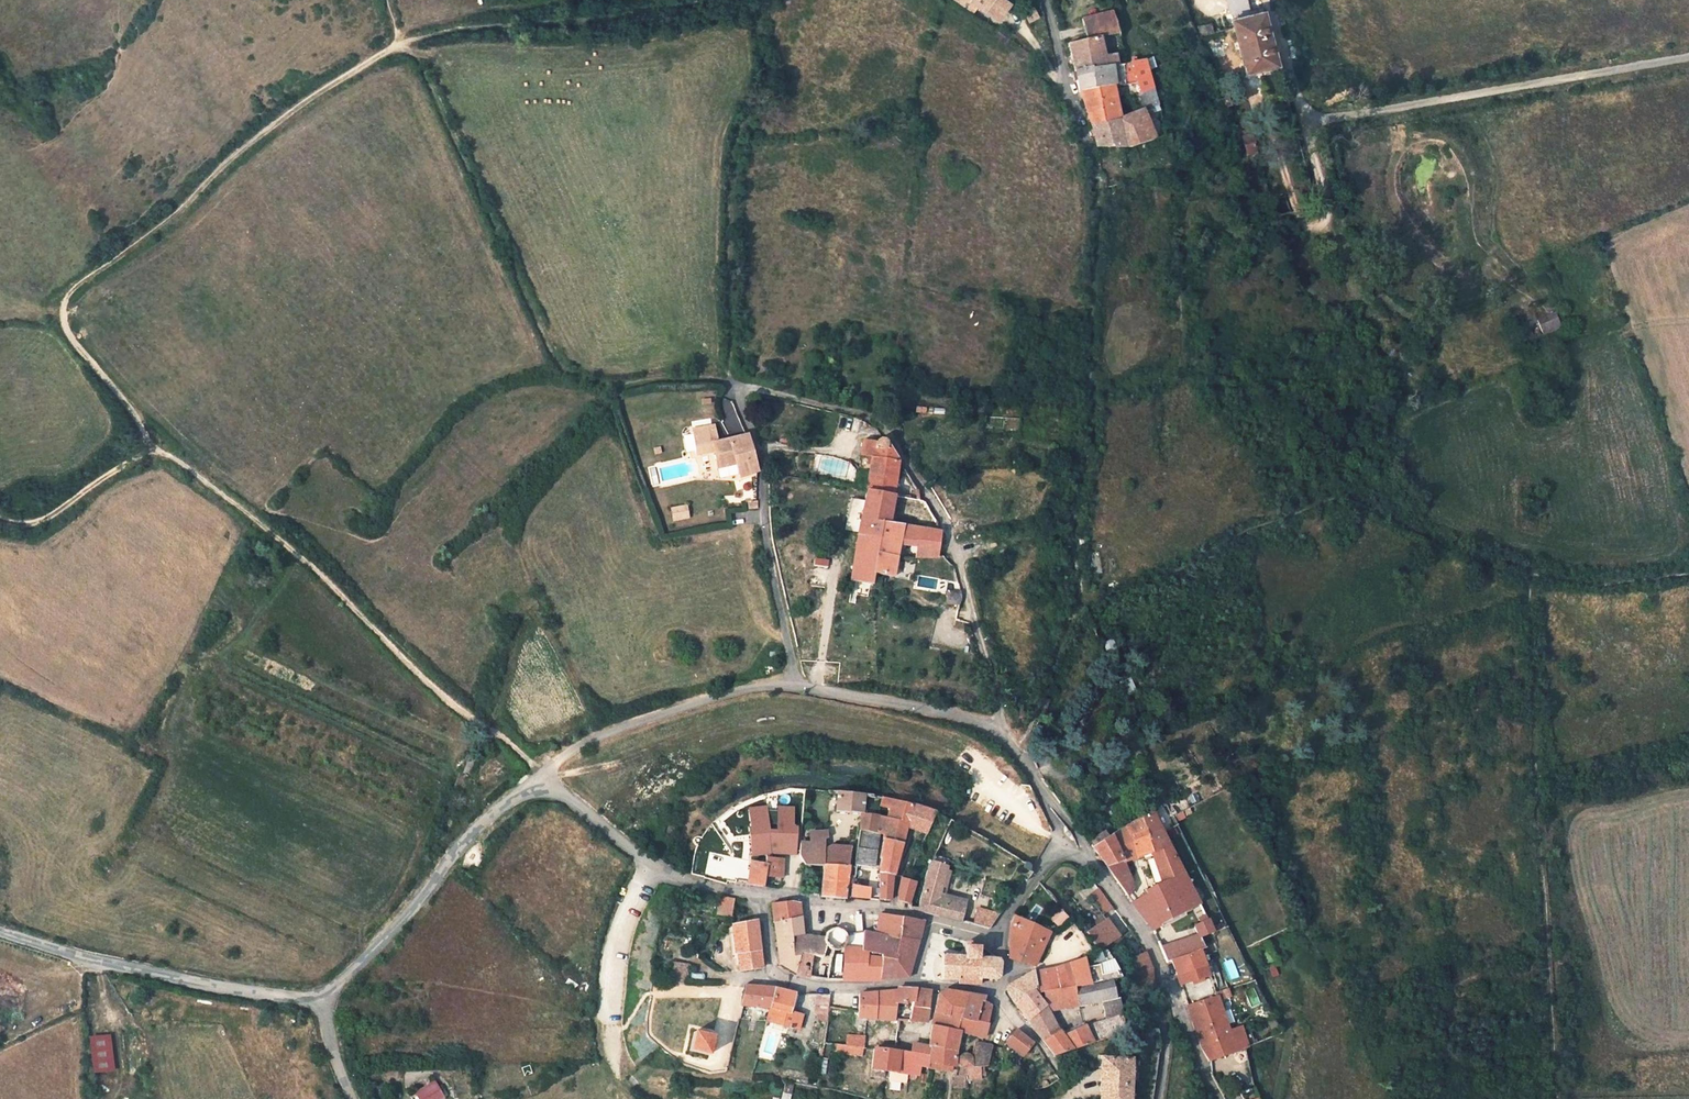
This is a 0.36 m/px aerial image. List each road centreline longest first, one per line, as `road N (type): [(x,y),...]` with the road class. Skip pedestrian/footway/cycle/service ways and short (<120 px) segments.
road 1 (track): [(695,0),(598,17),(456,27),(402,42),(237,150),(180,208),(72,287),(61,308),(66,330),(144,428),(142,454)]
road 2 (track): [(142,454),(166,454),(321,578),(452,704),(497,733),(542,778)]
road 3 (track): [(762,0),(765,83),(734,145),(728,370),(738,387)]
road 4 (unclassified): [(321,1003),(96,964),(0,930)]
road 5 (unclassified): [(542,778),(482,824),(382,946),(321,1003)]
road 6 (residential): [(738,387),(762,471),(794,684)]
road 7 (unclassified): [(1043,790),(1000,728),(794,684)]
road 8 (unclassified): [(794,684),(745,689),(585,741),(542,778)]
road 9 (unclassified): [(744,892),(688,882),(646,859),(542,778)]
road 10 (unclassified): [(1049,0),(1098,189)]
road 11 (residential): [(930,919),(761,894)]
road 12 (track): [(0,517),(48,515),(142,454)]
road 13 (residential): [(915,984),(803,986),(778,976)]
road 14 (unclassified): [(1166,980),(1098,869)]
road 15 (unclassified): [(1217,1098),(1166,980)]
road 16 (residential): [(1158,1098),(1166,980)]

